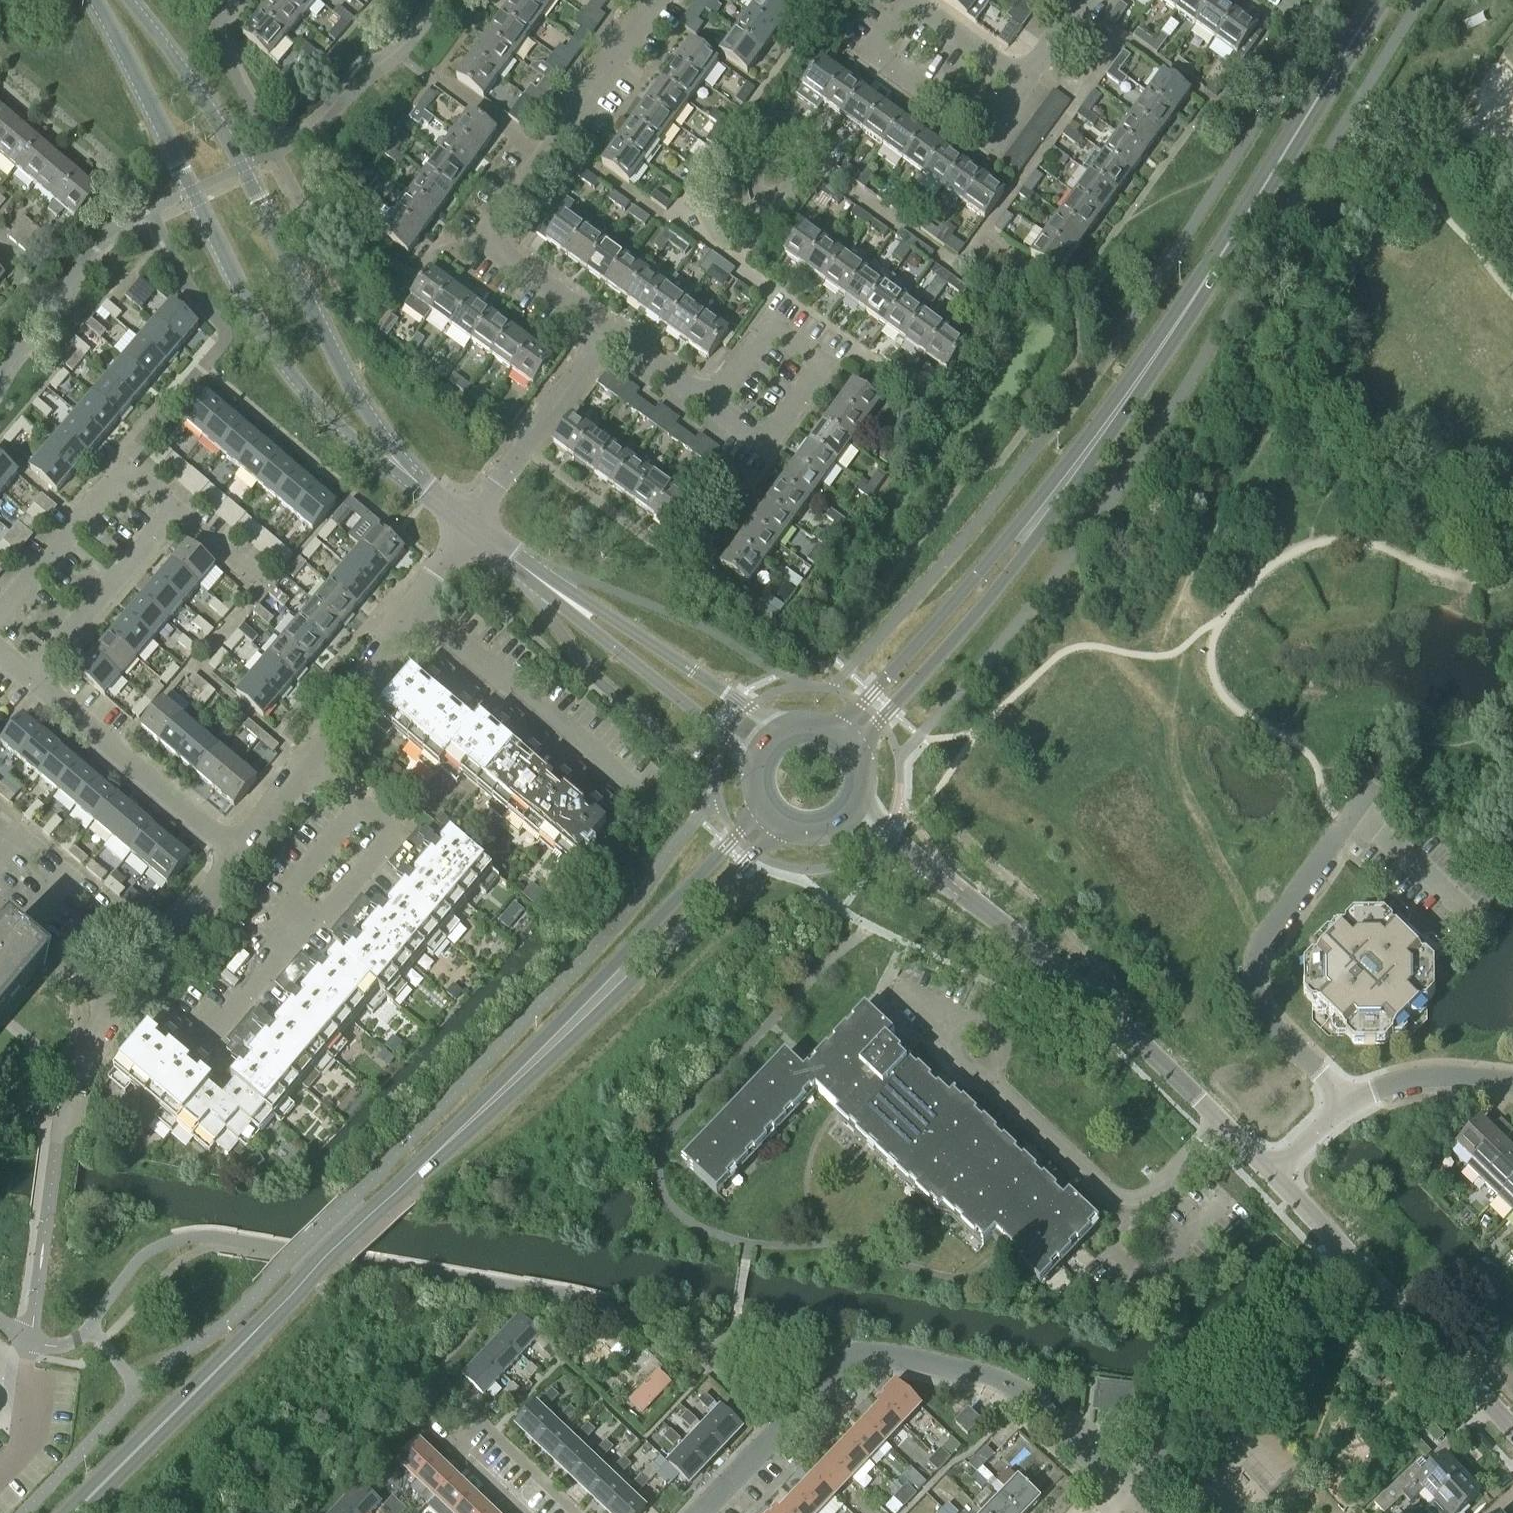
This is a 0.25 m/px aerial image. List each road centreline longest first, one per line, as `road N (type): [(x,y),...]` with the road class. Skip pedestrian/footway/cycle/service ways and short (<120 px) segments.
road 1 (tertiary): [(74,1512),(769,821)]
road 2 (tertiary): [(853,739),(1056,501),(1249,217),(1379,0)]
road 3 (residential): [(92,0),(280,362),(362,449),(407,474)]
road 4 (residential): [(1273,1174),(1117,1020),(856,814)]
road 5 (residential): [(407,474),(354,394),(244,166),(131,0)]
road 6 (residential): [(706,1512),(856,1354),(997,1379),(1126,1491)]
road 7 (residential): [(762,744),(470,523)]
road 8 (residential): [(1347,1101),(1270,1022),(1254,967),(1268,934),(1359,818)]
road 9 (residential): [(1126,1491),(1352,1258)]
road 10 (residential): [(69,1110),(85,1056),(114,1008),(244,858)]
road 11 (residential): [(244,858),(410,613)]
road 12 (residential): [(486,238),(657,0)]
road 13 (residential): [(637,785),(410,613)]
road 14 (residential): [(1032,84),(993,138),(868,50),(903,0)]
road 15 (residential): [(25,683),(244,858)]
road 16 (residential): [(179,508),(130,465),(0,612)]
road 17 (residential): [(470,523),(609,327)]
road 18 (residential): [(1512,1435),(1352,1258)]
road 19 (residential): [(713,403),(769,444),(827,363),(772,324)]
road 20 (residential): [(25,683),(179,508)]
road 21 (residential): [(1347,1101),(1424,1079),(1512,1083)]
road 22 (residential): [(486,238),(609,327)]
road 23 (residential): [(913,2),(1032,84)]
road 24 (residential): [(609,327),(713,403)]

